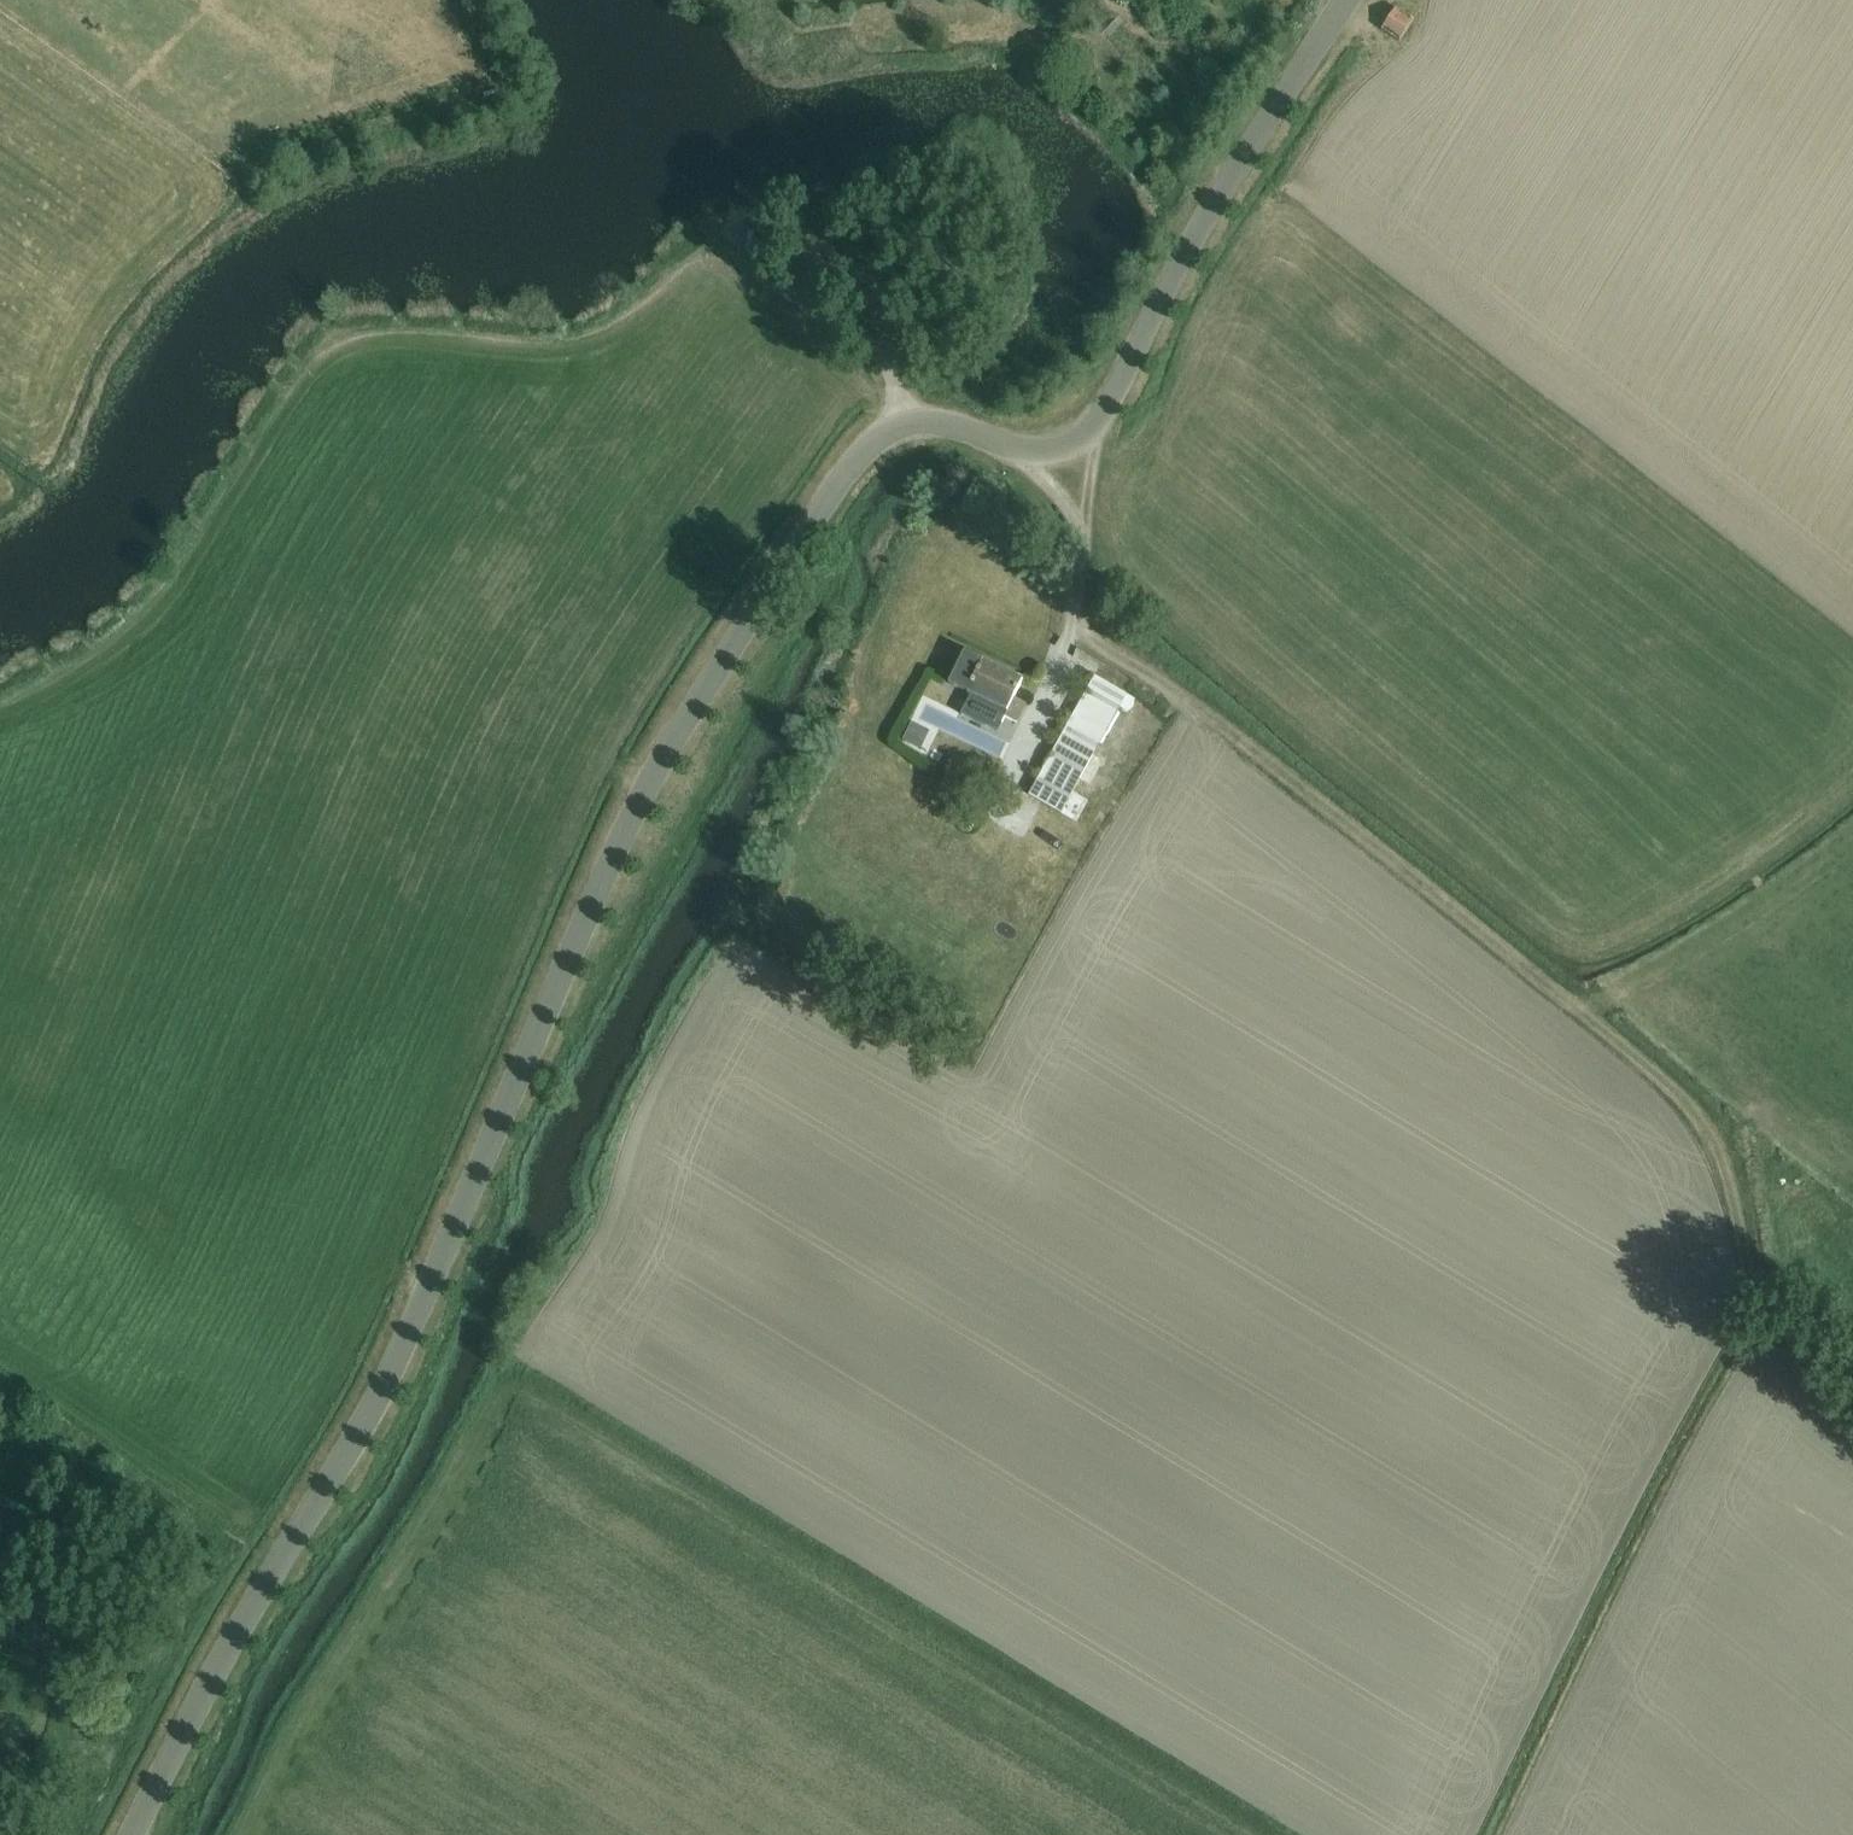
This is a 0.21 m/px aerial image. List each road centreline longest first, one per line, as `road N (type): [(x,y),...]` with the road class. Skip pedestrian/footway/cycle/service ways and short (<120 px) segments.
road 1 (unclassified): [(132,1834),(224,1653),(369,1417),(629,819),(820,507),(868,446),(907,423),(957,426),(1031,453),(1072,446),(1092,432),(1227,185),(1345,0)]

